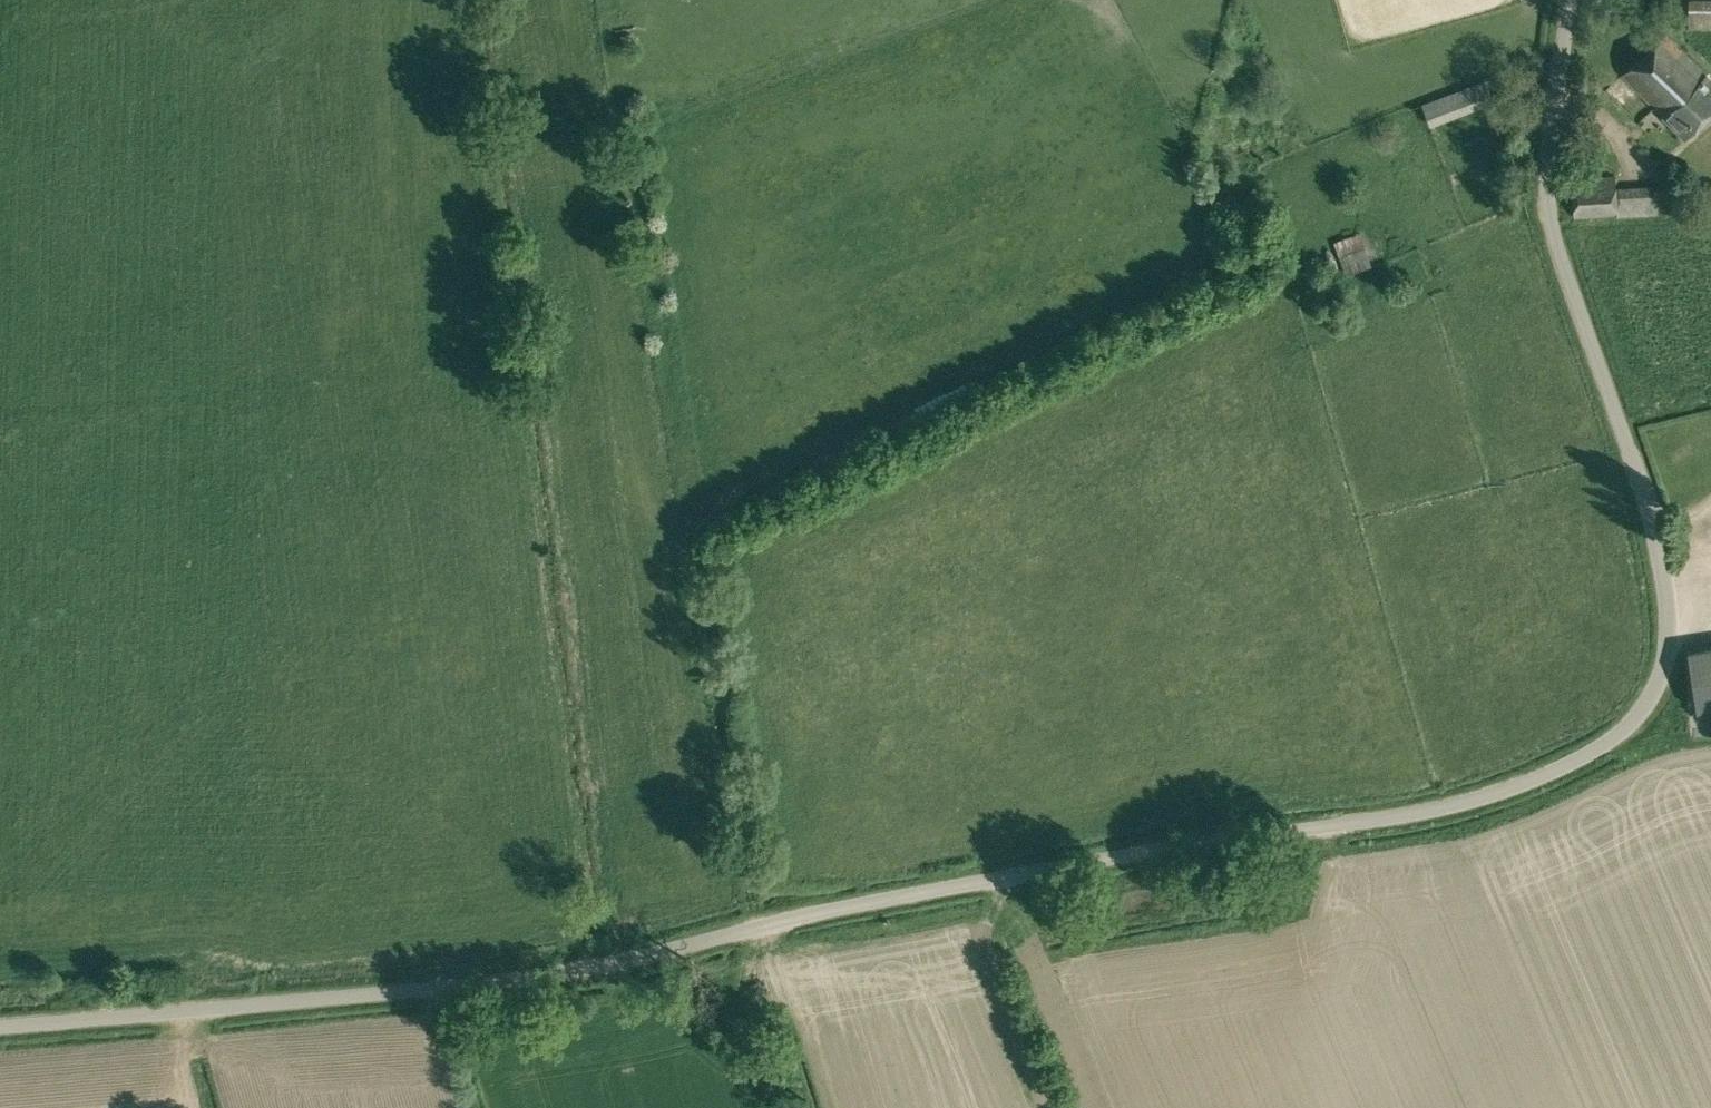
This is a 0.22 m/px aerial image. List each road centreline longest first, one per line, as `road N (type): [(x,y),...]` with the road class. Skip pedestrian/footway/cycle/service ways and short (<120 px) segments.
road 1 (unclassified): [(0,1023),(544,973),(668,951),(769,922),(1138,849),(1455,804),(1545,772),(1618,733),(1647,697),(1665,644),(1661,583),(1646,515),(1549,218),(1544,170),(1563,0)]

